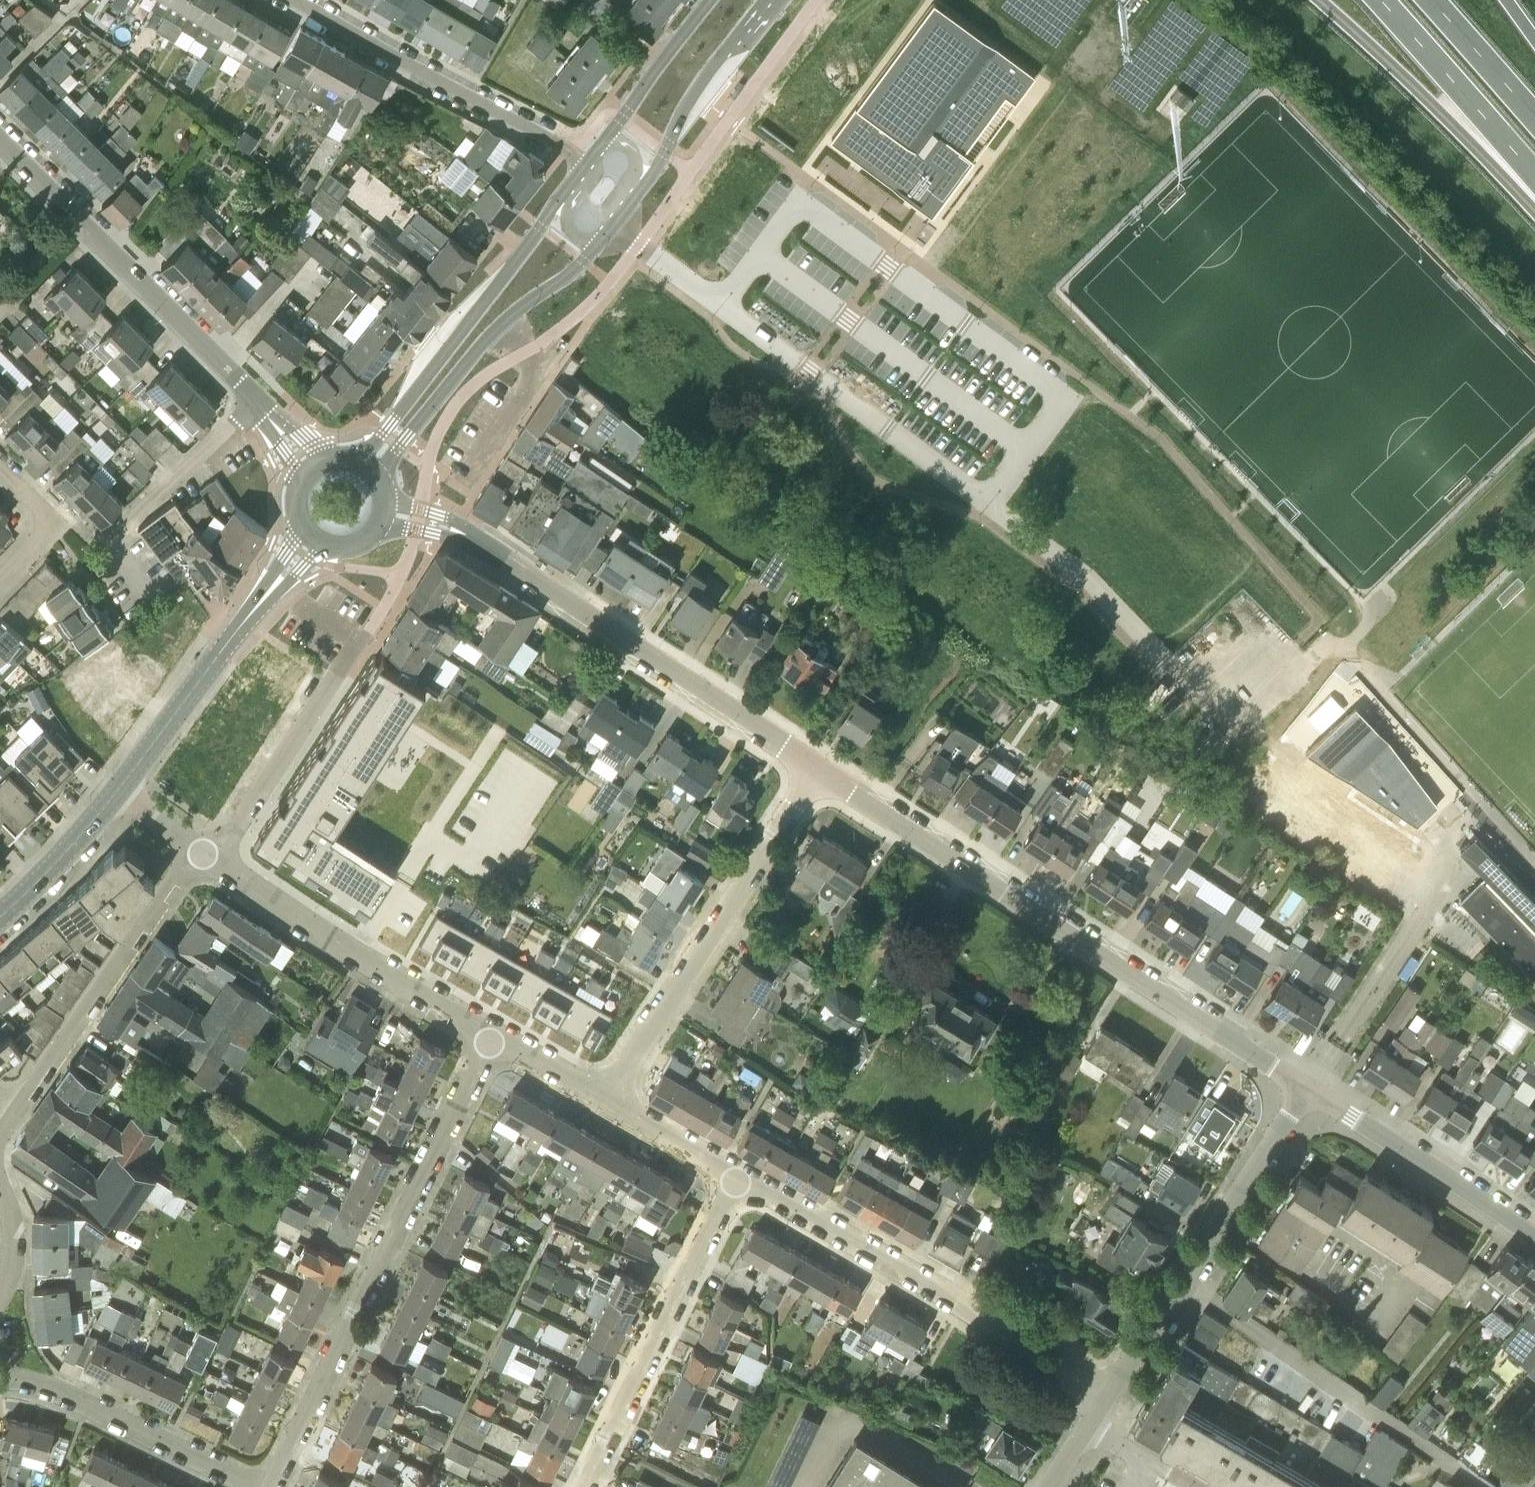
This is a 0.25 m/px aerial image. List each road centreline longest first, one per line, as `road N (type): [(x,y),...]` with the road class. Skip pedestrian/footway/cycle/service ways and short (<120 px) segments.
road 1 (residential): [(1307,1088),(818,768)]
road 2 (residential): [(818,768),(464,534),(385,512)]
road 3 (residential): [(491,1034),(269,1486)]
road 4 (residential): [(0,140),(314,466)]
road 5 (residential): [(1105,1398),(1034,1360),(925,1281),(736,1179)]
road 6 (residential): [(605,1100),(818,768)]
road 7 (secondary): [(587,164),(378,439),(345,458)]
road 8 (residential): [(1105,1398),(1307,1088)]
road 9 (residential): [(582,1486),(736,1179)]
road 10 (residential): [(491,1034),(204,854)]
road 11 (residential): [(296,0),(587,164)]
road 12 (residential): [(10,1116),(178,875),(204,854)]
road 13 (secondary): [(118,791),(315,539)]
road 14 (trunk): [(1321,0),(1534,199)]
road 15 (residential): [(204,854),(240,825),(369,632)]
road 16 (residential): [(0,1379),(64,1393),(250,1486)]
road 17 (residential): [(1534,1236),(1307,1088)]
road 18 (secondary): [(618,219),(657,167),(691,98),(767,0)]
road 19 (trunk): [(1379,0),(1534,176)]
road 20 (secondary): [(382,485),(398,447),(498,326)]
road 21 (residential): [(498,326),(535,371),(463,482)]
road 22 (secondary): [(707,0),(600,148)]
road 23 (secondary): [(0,911),(118,791)]
road 24 (trunk): [(1534,119),(1429,0)]
road 25 (residential): [(736,1179),(605,1100)]
road 26 (secondary): [(498,326),(573,272),(612,226)]
road 27 (residential): [(0,465),(47,517),(39,538),(0,579)]
road 28 (residential): [(605,1100),(491,1034)]
road 29 (residential): [(1192,1486),(1089,1425)]
road 30 (secondary): [(587,164),(569,229),(586,239),(612,226)]

